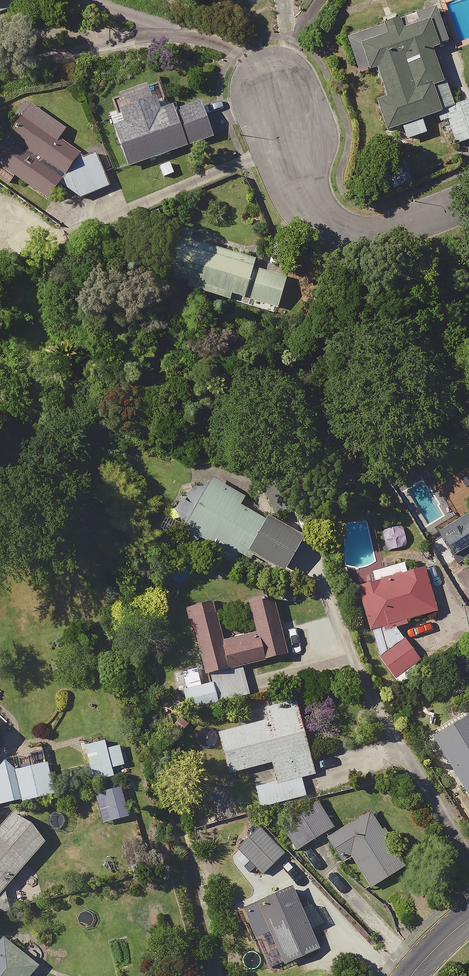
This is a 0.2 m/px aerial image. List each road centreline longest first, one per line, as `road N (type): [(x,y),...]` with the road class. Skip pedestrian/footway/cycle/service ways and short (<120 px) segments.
road 1 (residential): [(269,83),(330,208),(379,237),(447,239),(468,228)]

